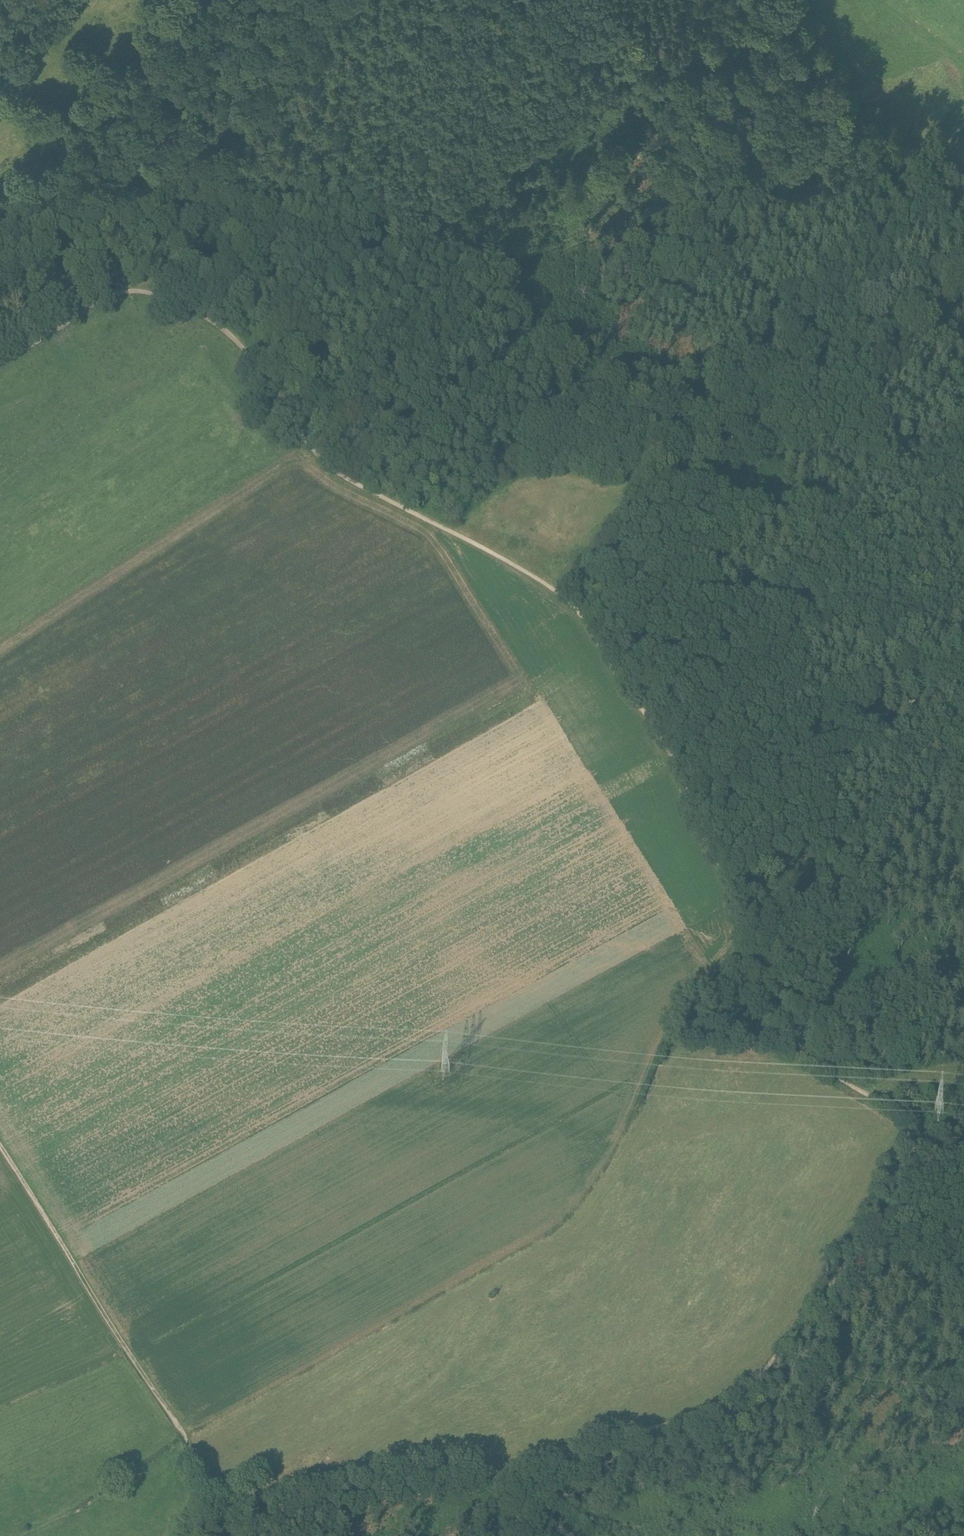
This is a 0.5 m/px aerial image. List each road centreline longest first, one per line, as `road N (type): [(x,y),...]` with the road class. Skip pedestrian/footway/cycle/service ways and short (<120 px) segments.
road 1 (track): [(212,1532),(268,1508),(418,1469),(456,1466),(522,1480),(586,1449),(733,1401),(817,1316),(917,1136),(908,1120),(816,1058),(761,985),(732,888),(674,754),(589,613),(560,588),(339,467),(242,349),(189,311),(143,293)]
road 2 (track): [(0,1147),(184,1432),(212,1532)]
road 3 (track): [(589,613),(645,601),(853,623),(883,639),(914,698)]
road 4 (track): [(695,807),(749,798),(903,702),(963,703)]
road 5 (track): [(0,223),(74,153),(183,0)]
road 6 (track): [(781,0),(858,119),(917,170),(963,194)]
road 7 (track): [(143,293),(117,298),(0,360)]

